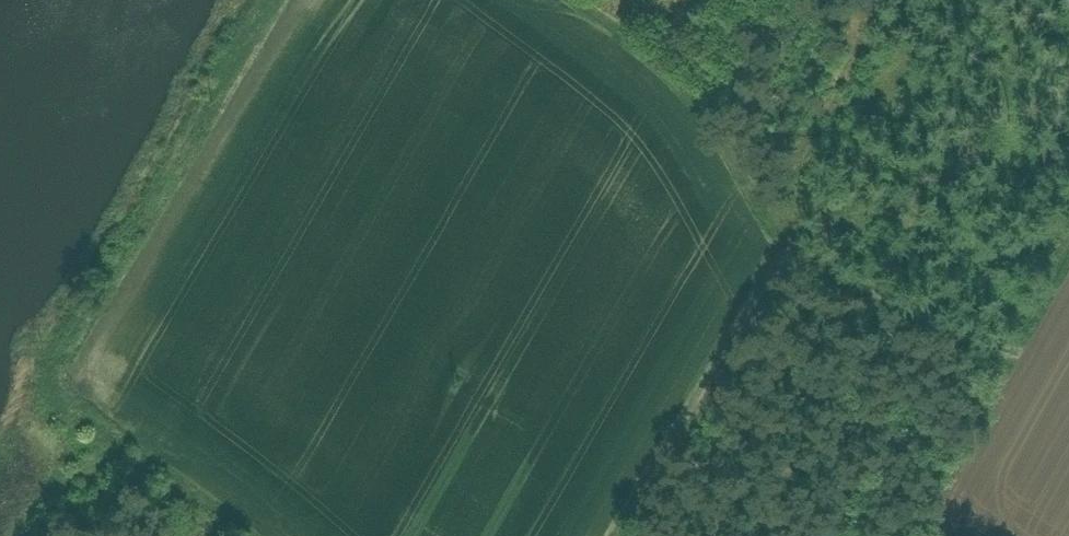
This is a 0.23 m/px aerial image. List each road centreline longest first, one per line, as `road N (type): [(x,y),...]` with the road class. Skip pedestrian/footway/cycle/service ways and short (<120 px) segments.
road 1 (track): [(564,0),(674,92),(758,211),(765,249),(611,535)]

